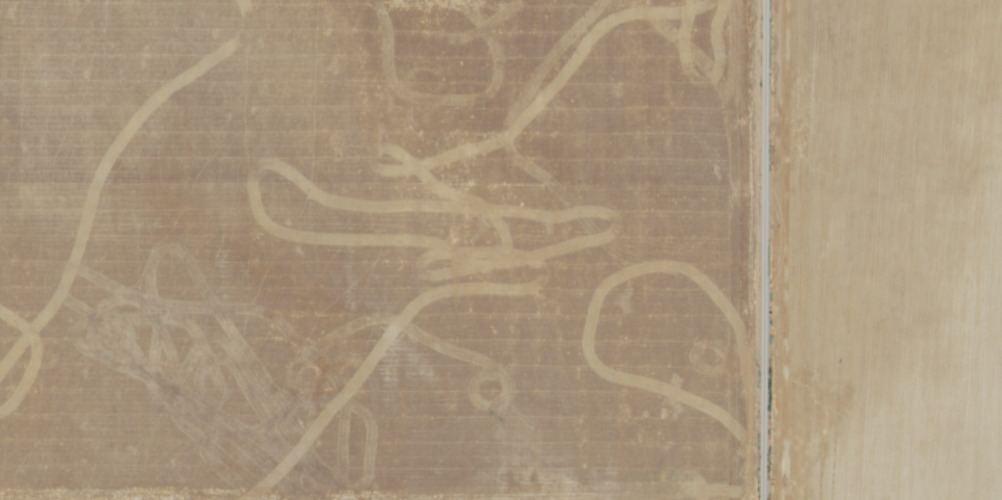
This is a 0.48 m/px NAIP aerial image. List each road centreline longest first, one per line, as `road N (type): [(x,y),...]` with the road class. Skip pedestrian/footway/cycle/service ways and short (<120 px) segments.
road 1 (residential): [(757,499),(758,0)]

